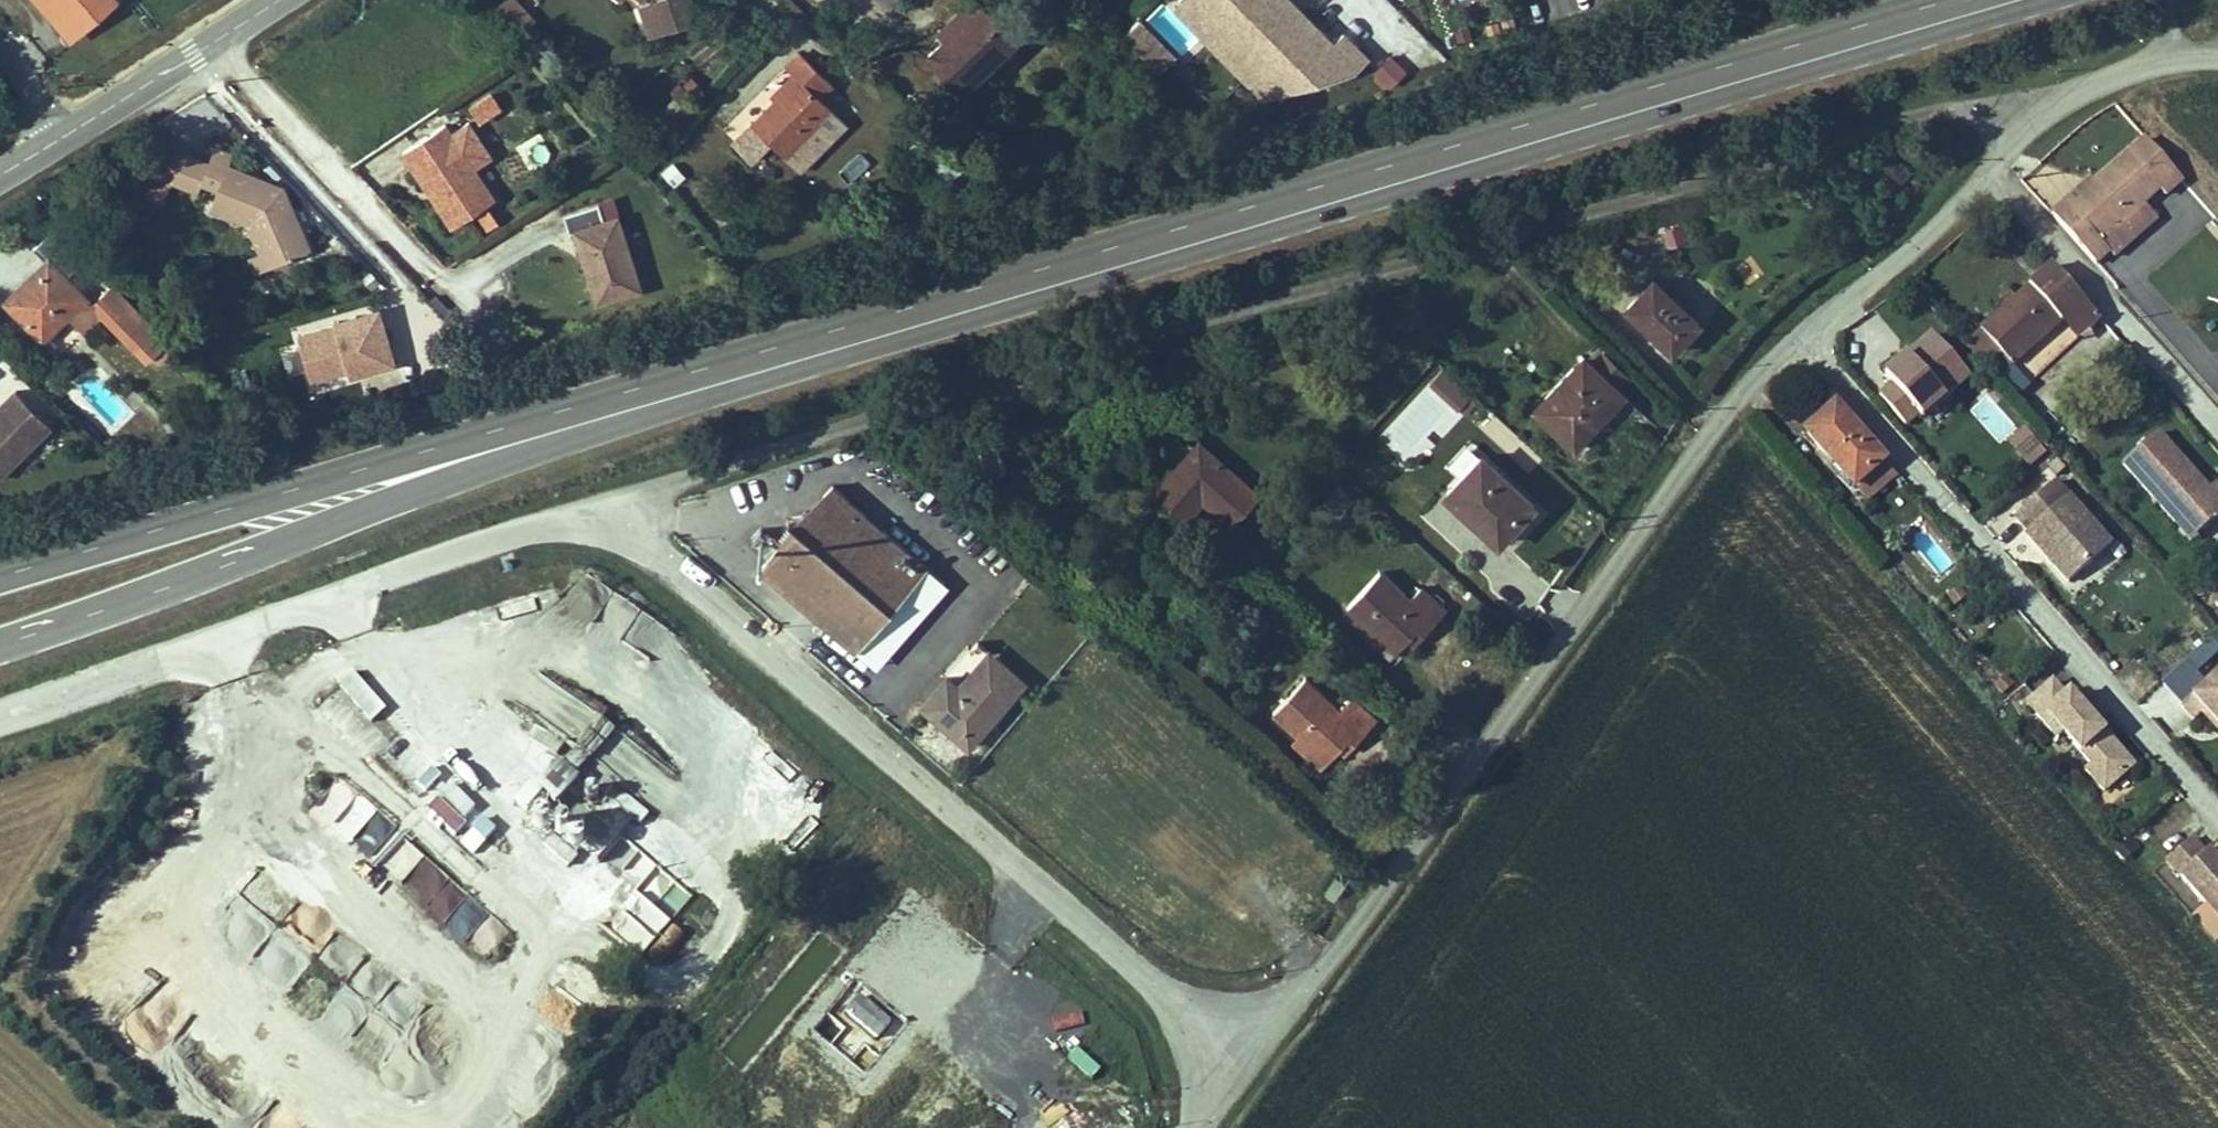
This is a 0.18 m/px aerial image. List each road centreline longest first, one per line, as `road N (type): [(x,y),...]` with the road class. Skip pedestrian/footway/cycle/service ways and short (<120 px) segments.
road 1 (primary): [(0,647),(876,340),(1793,49)]
road 2 (primary): [(1793,49),(1282,188),(0,576)]
road 3 (unclassified): [(1248,1070),(692,579),(611,528),(537,522),(0,706)]
road 4 (unclassified): [(1248,1070),(1375,898),(1397,905),(1634,538),(1789,339),(1912,254),(2011,143),(2145,55),(2173,49)]
road 5 (residential): [(216,41),(430,275),(462,274)]
road 6 (primary): [(1793,49),(1961,0)]
road 7 (secondary): [(216,41),(81,128)]

